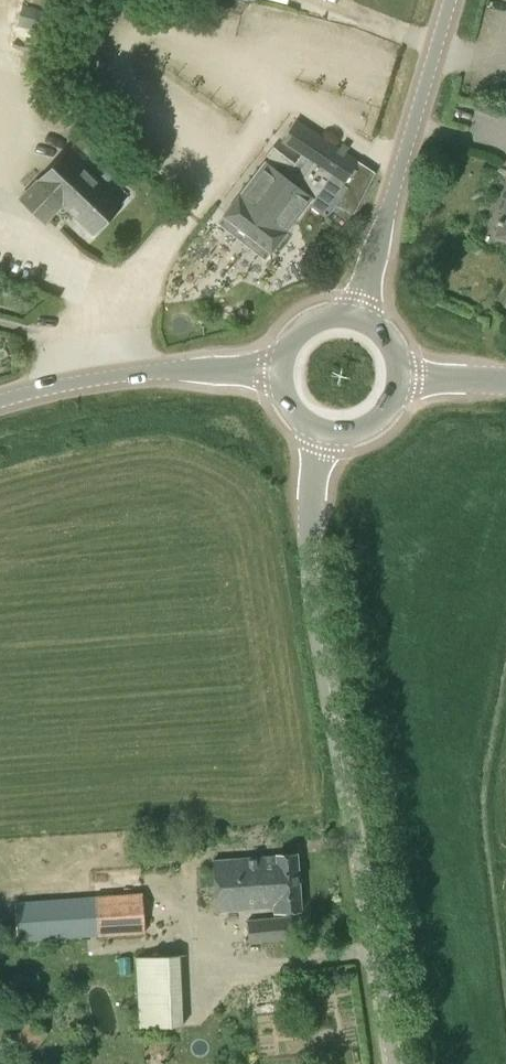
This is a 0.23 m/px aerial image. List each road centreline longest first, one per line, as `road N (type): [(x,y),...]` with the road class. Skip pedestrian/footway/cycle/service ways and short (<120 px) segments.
road 1 (unclassified): [(395,1063),(312,570),(322,430)]
road 2 (tertiary): [(355,318),(450,0)]
road 3 (tertiary): [(0,401),(116,375),(280,372)]

